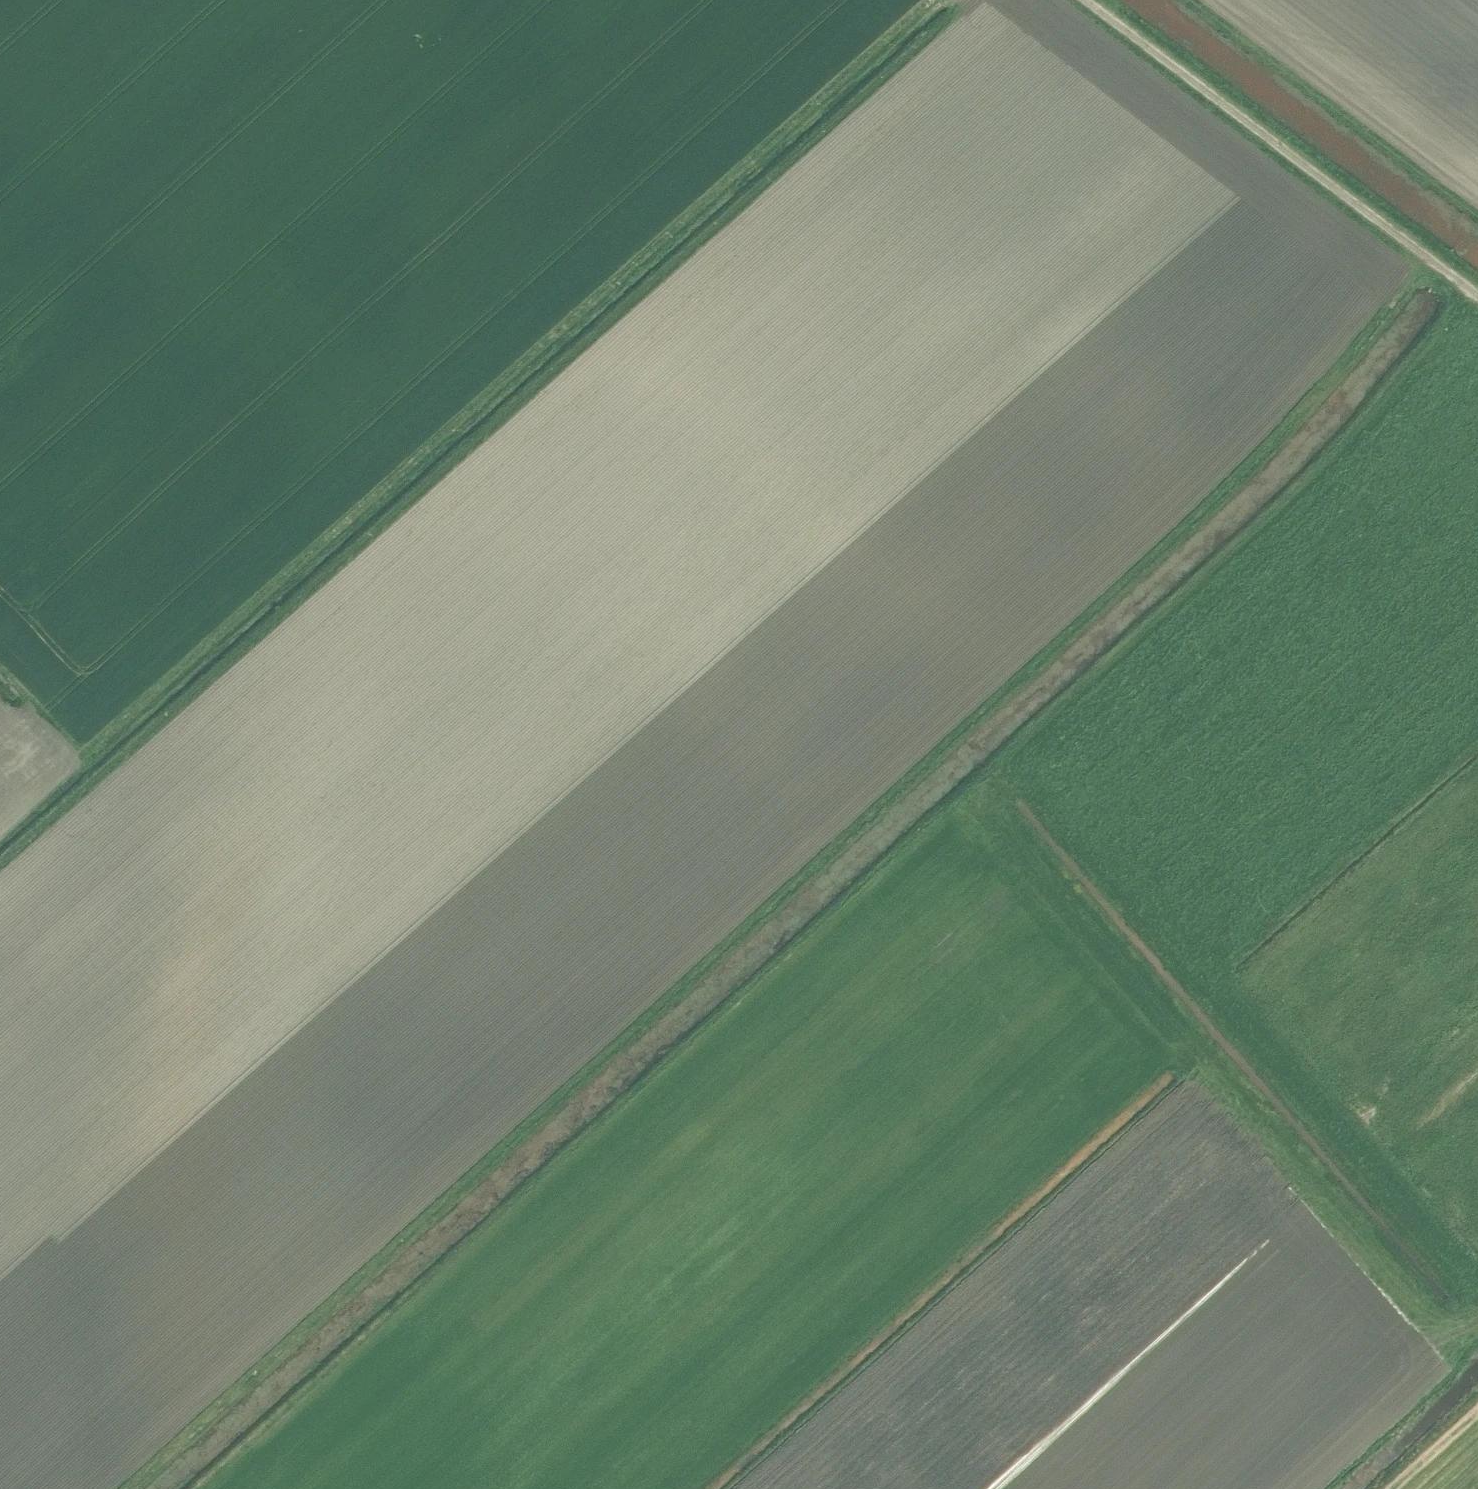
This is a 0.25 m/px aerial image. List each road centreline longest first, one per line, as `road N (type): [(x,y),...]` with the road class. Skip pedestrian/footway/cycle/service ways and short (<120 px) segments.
road 1 (unclassified): [(1477,293),(1090,0)]

